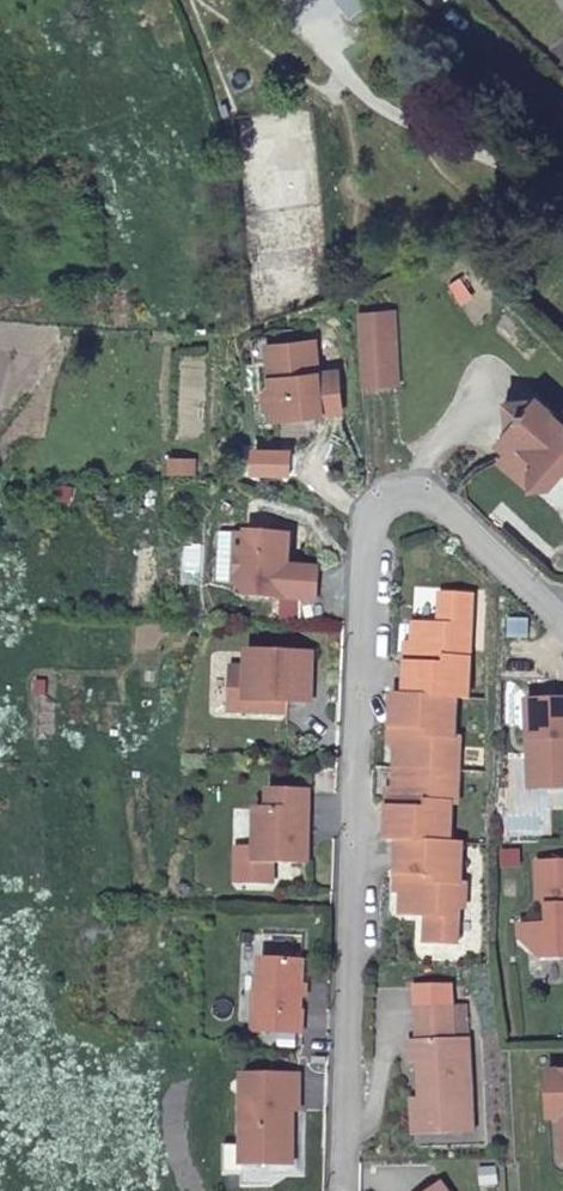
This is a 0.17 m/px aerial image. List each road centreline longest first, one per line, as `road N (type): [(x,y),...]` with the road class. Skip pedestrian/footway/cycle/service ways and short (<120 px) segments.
road 1 (residential): [(342,1190),(356,527),(378,492),(413,489),(562,621)]
road 2 (residential): [(464,0),(562,97)]

